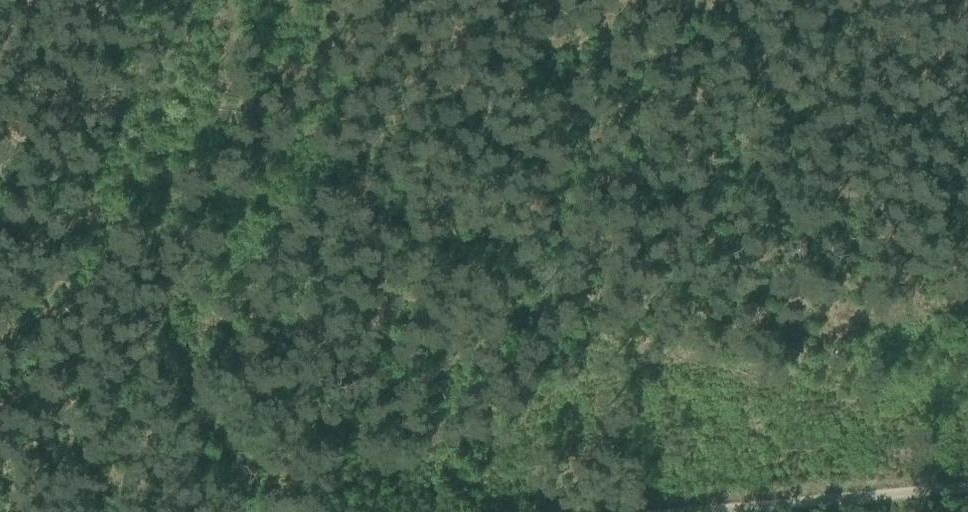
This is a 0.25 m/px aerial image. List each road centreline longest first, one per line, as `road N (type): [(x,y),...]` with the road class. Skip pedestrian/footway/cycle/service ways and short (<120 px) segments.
road 1 (track): [(967,488),(691,511)]
road 2 (track): [(0,390),(32,424),(42,511)]

